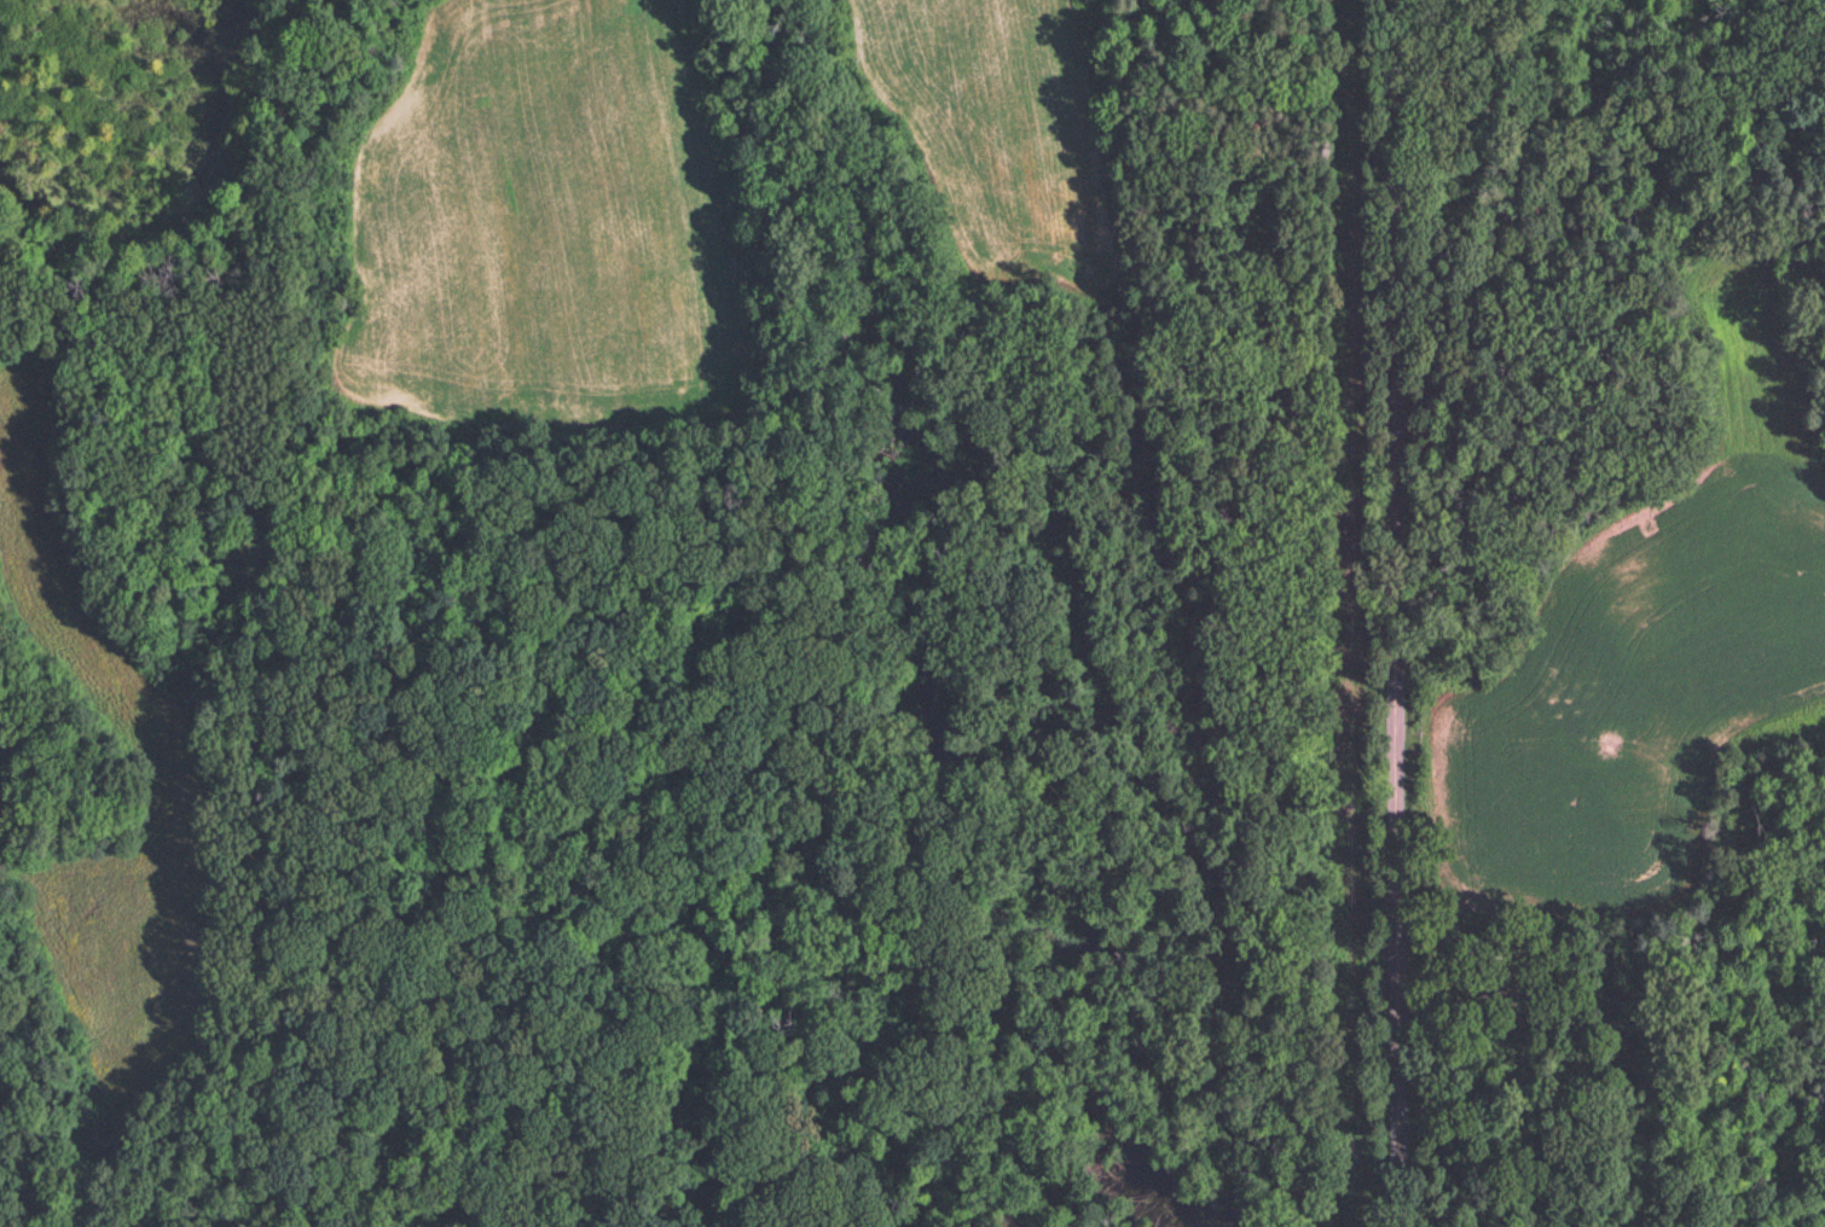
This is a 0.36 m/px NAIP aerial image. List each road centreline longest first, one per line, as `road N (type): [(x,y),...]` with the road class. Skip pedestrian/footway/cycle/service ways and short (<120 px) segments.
road 1 (residential): [(1391,0),(1395,1226)]

